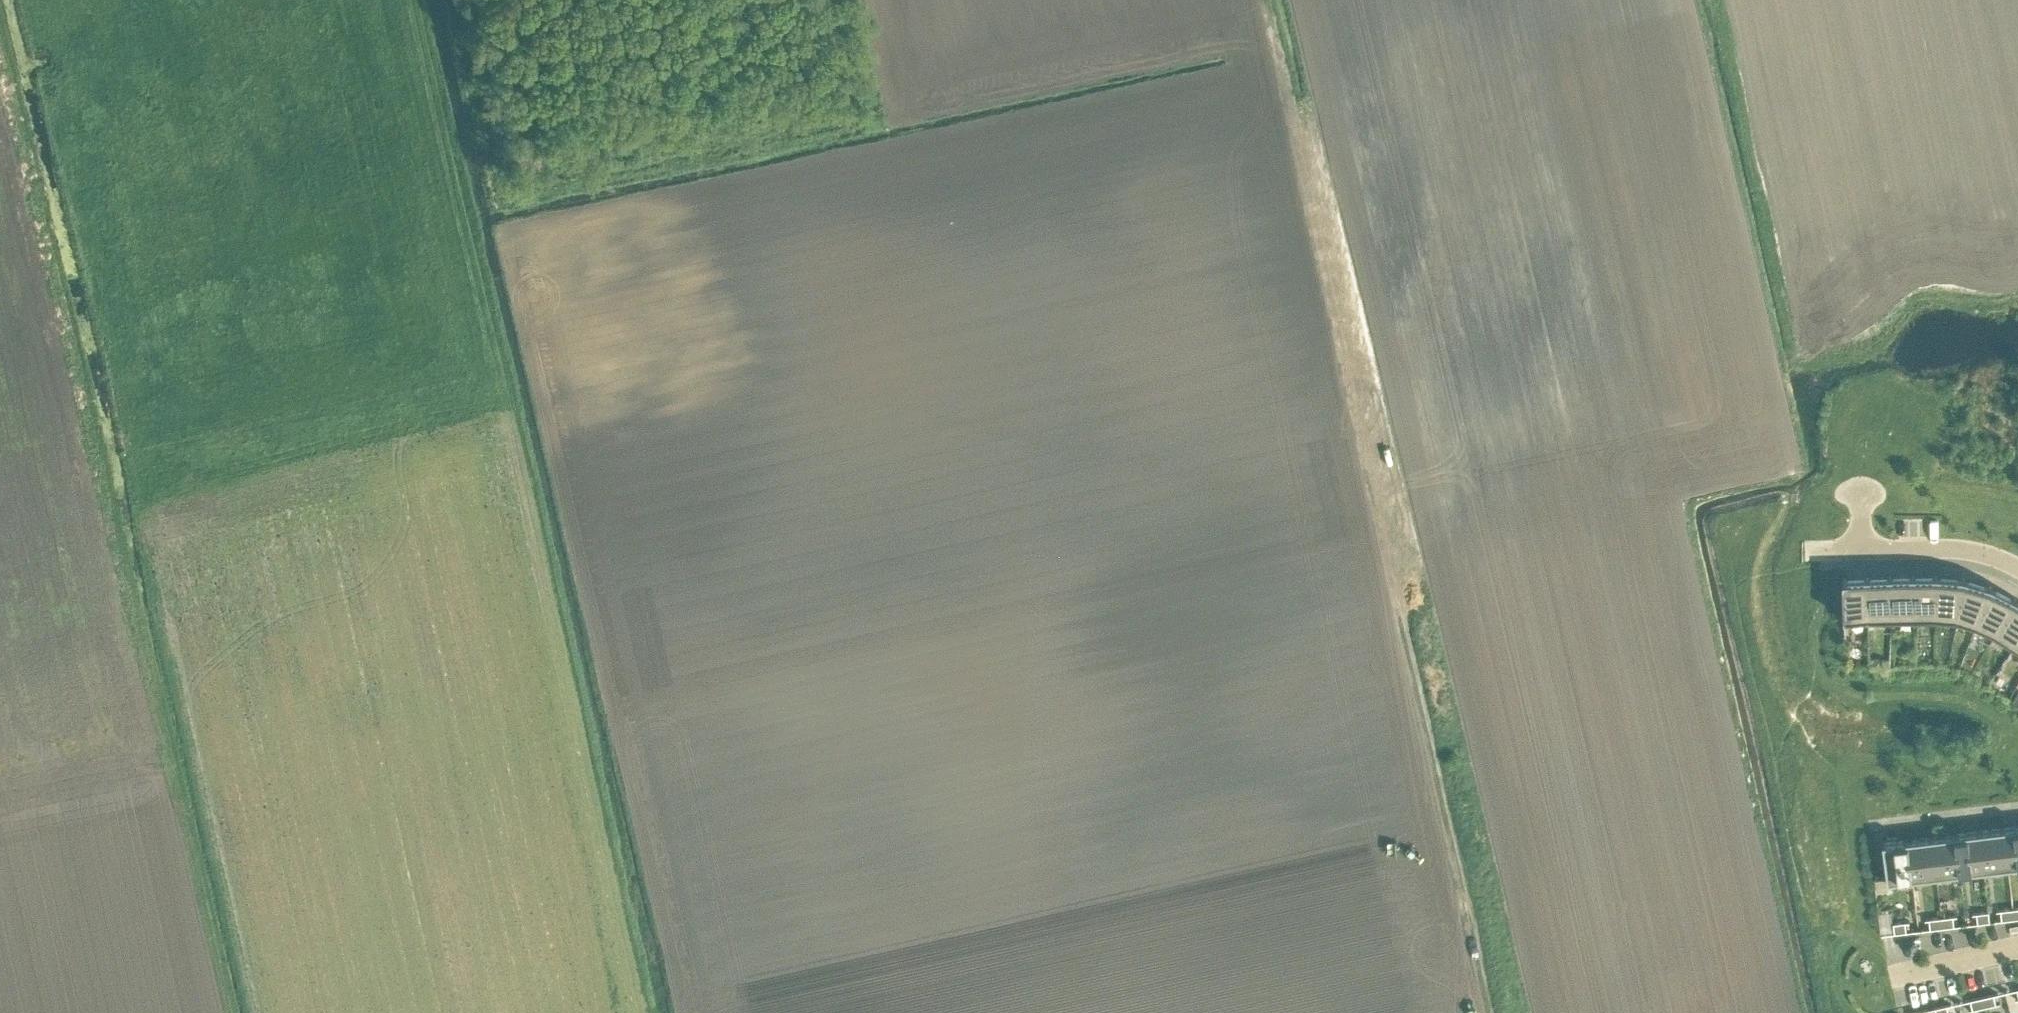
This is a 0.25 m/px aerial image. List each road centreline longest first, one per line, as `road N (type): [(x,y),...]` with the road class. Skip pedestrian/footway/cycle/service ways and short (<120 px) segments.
road 1 (residential): [(2017,567),(1966,548),(1860,548)]
road 2 (residential): [(2017,946),(1895,974)]

